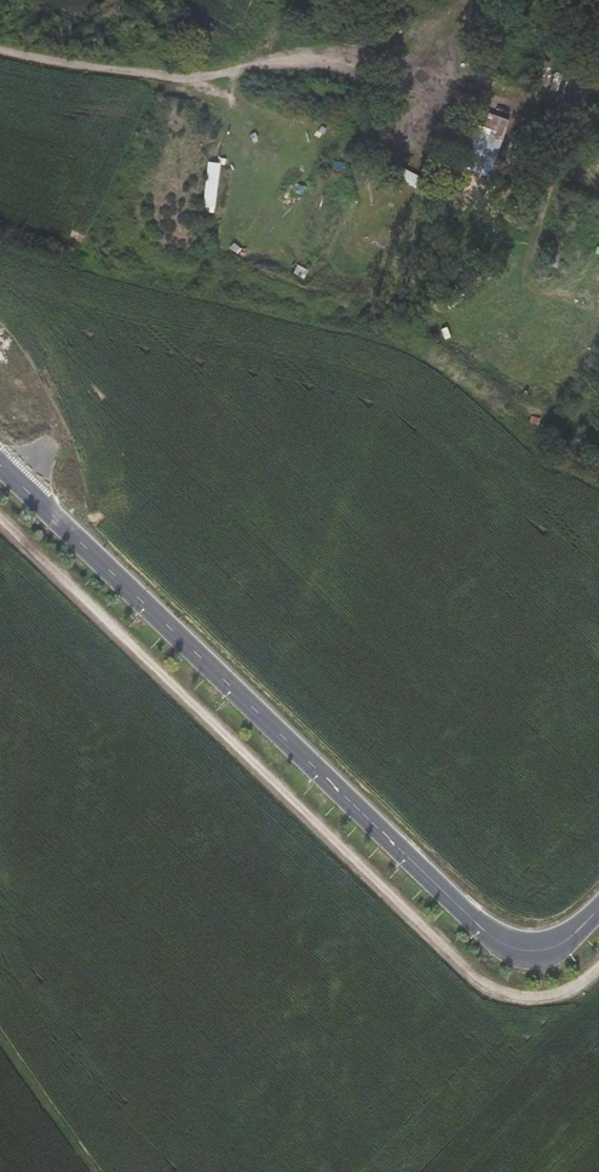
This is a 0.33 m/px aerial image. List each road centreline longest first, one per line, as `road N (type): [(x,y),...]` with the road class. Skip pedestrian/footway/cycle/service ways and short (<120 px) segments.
road 1 (unclassified): [(598,907),(546,949),(517,948),(485,930),(0,465)]
road 2 (track): [(0,48),(186,78),(316,58),(393,67),(498,103)]
road 3 (track): [(0,1007),(103,1171)]

